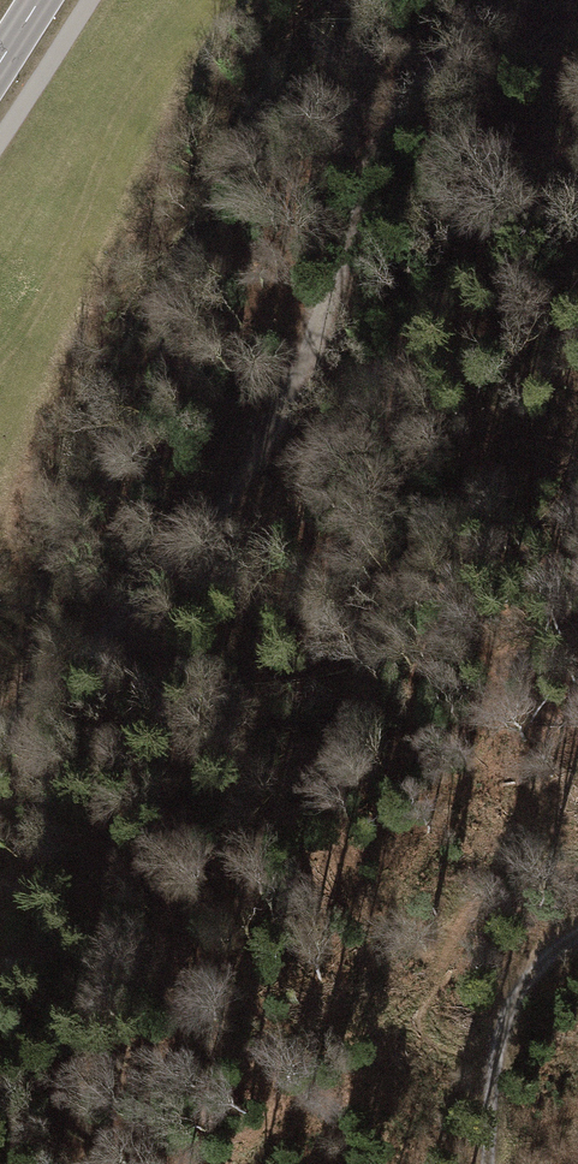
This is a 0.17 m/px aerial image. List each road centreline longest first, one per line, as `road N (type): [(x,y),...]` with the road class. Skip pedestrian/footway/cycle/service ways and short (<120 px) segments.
road 1 (track): [(0,746),(247,477),(301,371),(388,128),(496,0)]
road 2 (track): [(577,933),(534,956),(497,1038),(487,1163)]

